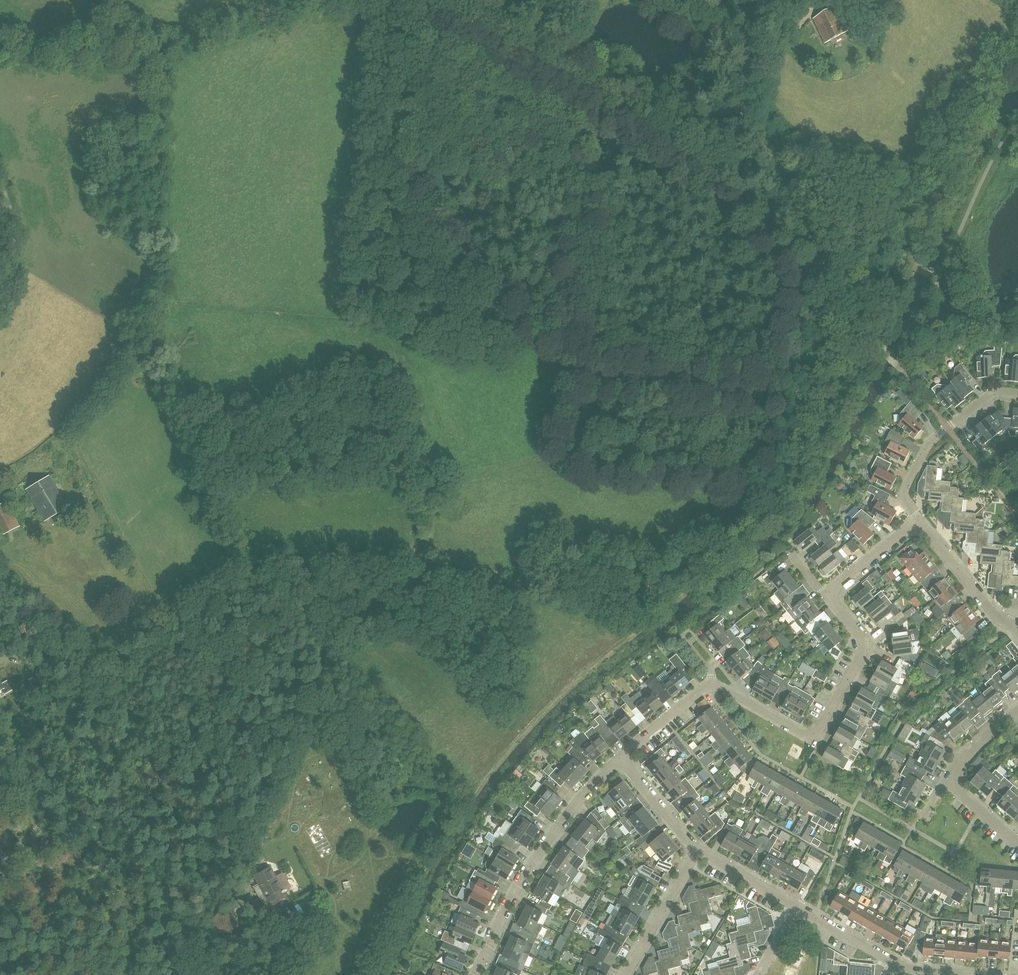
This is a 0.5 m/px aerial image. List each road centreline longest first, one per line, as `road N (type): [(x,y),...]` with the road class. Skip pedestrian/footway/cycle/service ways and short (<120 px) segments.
road 1 (residential): [(712,686),(815,737),(865,652),(863,636),(830,595)]
road 2 (residential): [(477,974),(532,867),(621,758)]
road 3 (residential): [(919,521),(903,491),(927,444),(994,392),(1017,393)]
road 4 (residential): [(1017,628),(993,614),(919,521)]
road 5 (residential): [(697,851),(629,974)]
road 6 (unclassified): [(755,130),(744,83),(759,0)]
road 7 (residential): [(697,851),(621,758)]

